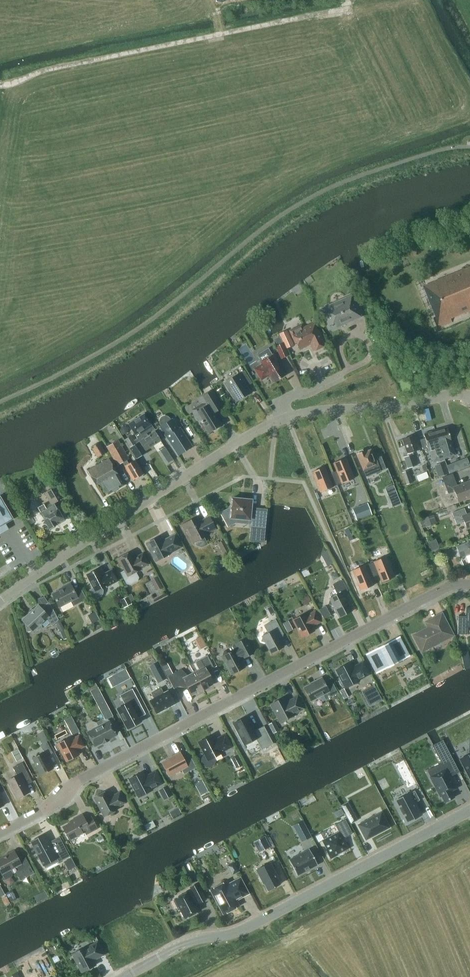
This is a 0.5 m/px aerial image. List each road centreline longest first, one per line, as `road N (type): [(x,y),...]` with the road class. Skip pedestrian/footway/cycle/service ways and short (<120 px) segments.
road 1 (residential): [(0,833),(82,778),(441,589),(469,584)]
road 2 (tertiary): [(122,976),(189,941),(234,933),(469,809)]
road 3 (residential): [(0,602),(287,417)]
road 4 (residential): [(287,417),(469,397)]

